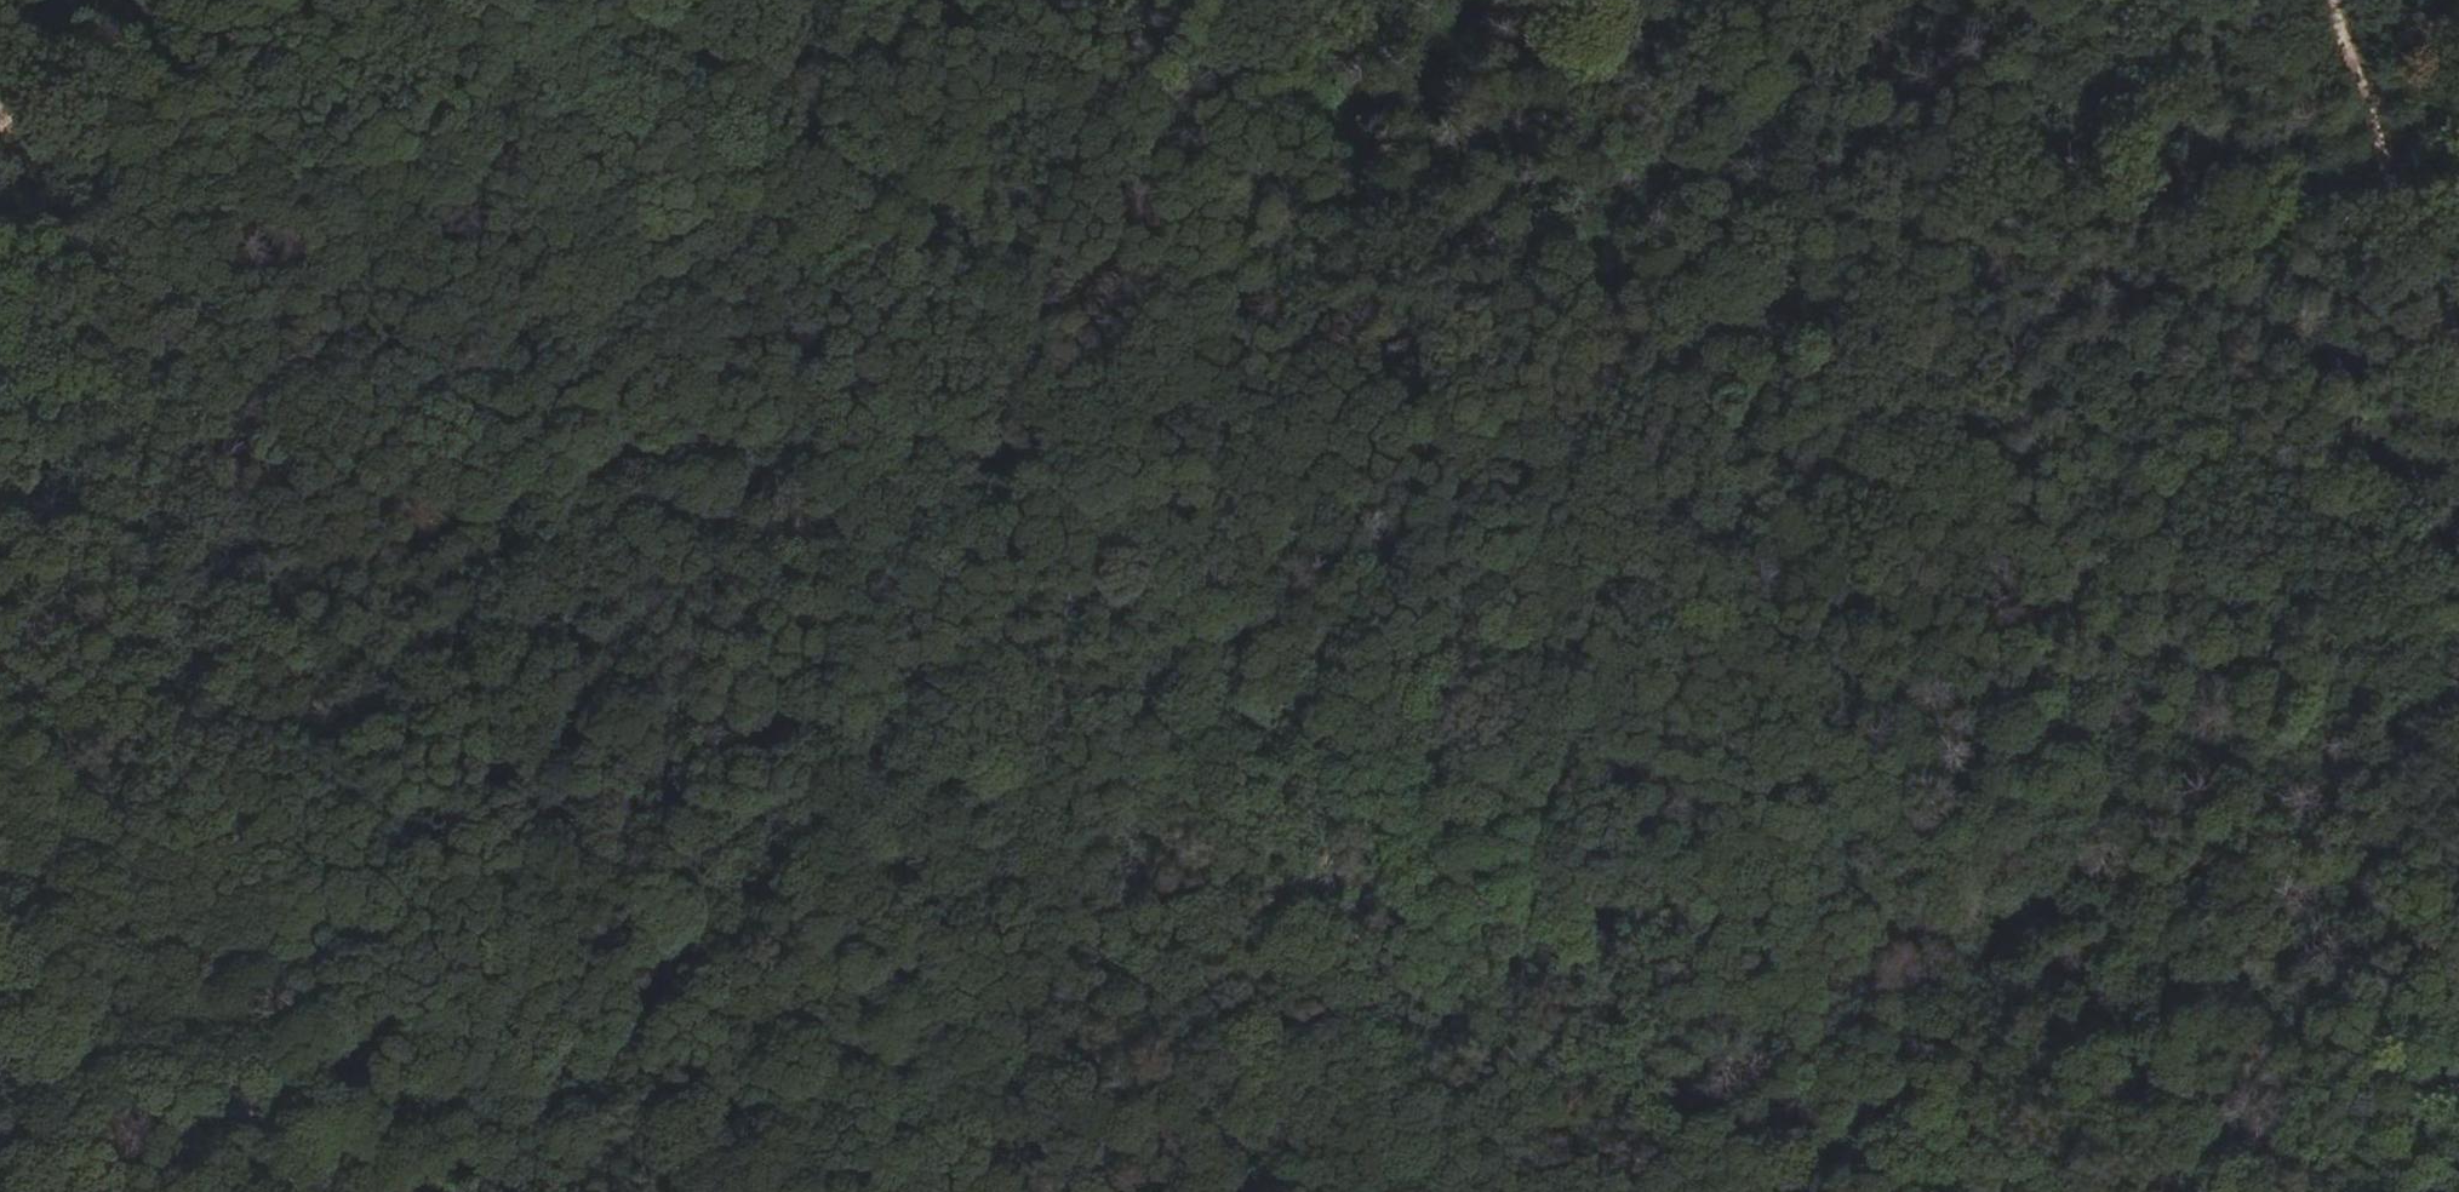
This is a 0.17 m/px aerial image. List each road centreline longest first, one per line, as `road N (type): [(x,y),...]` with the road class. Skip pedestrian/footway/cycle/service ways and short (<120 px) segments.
road 1 (track): [(0,222),(117,292),(301,355),(657,428),(968,515),(1045,573),(1088,644),(1112,660),(1156,728),(1194,806),(1263,871),(1394,1038),(1575,1161),(1664,1179),(1688,1191)]
road 2 (track): [(2458,393),(2328,0)]

